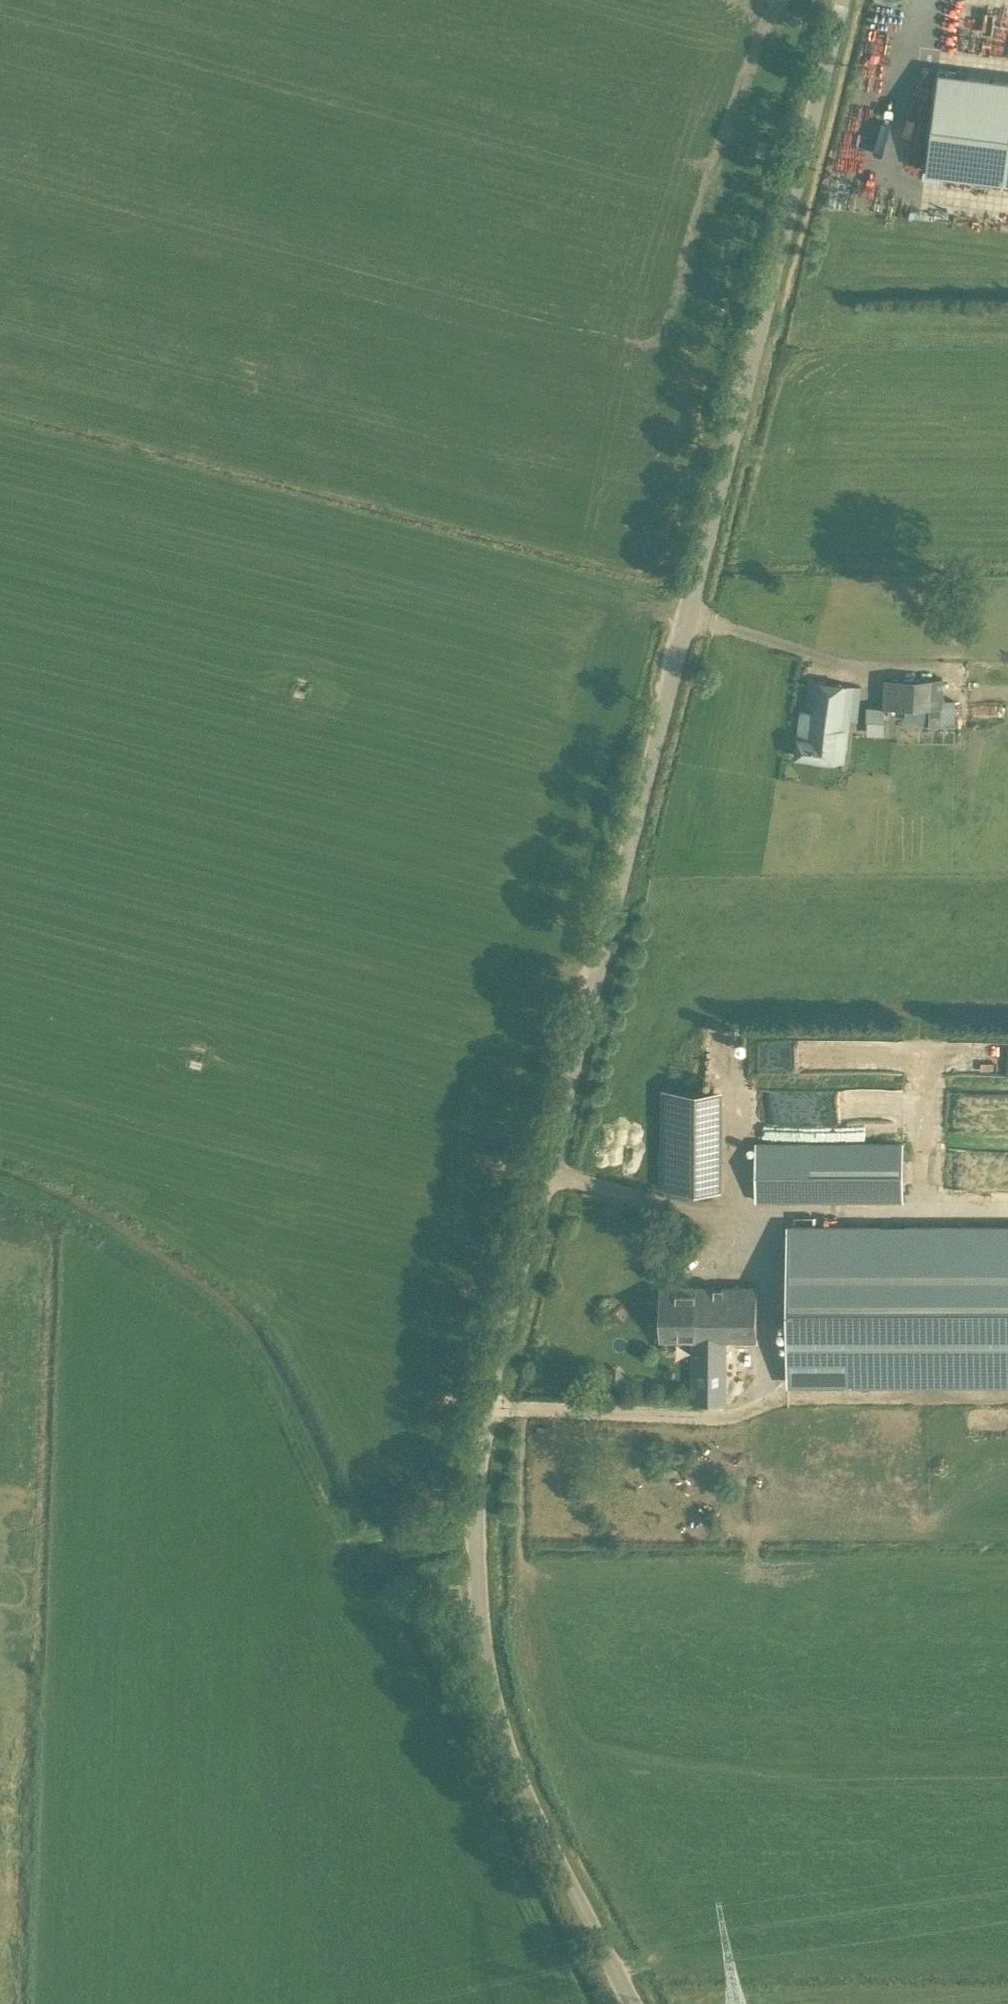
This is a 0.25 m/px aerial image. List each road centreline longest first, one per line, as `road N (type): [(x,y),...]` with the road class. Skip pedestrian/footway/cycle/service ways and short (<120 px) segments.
road 1 (unclassified): [(636,2003),(525,1790),(495,1699),(481,1576),(483,1435),(510,1302),(746,407),(844,0)]

